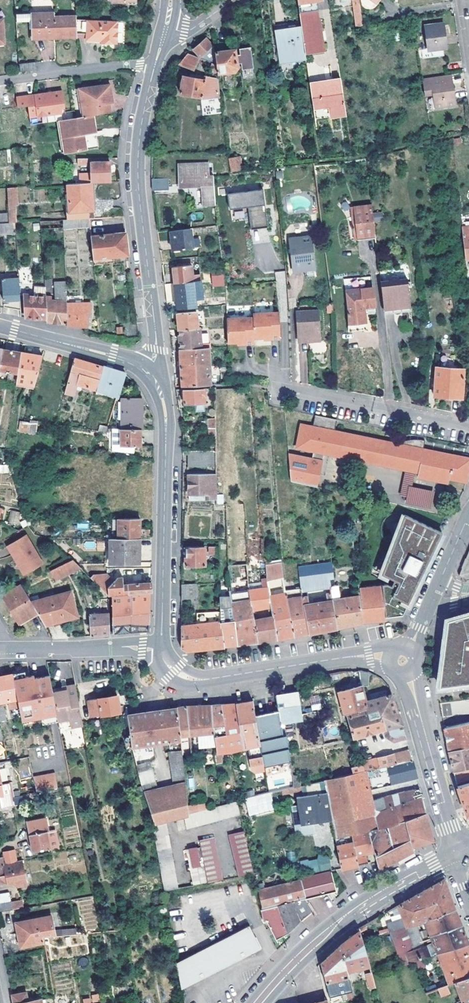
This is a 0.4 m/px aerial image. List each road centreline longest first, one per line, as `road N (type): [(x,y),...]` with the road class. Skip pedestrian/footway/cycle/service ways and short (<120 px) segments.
road 1 (residential): [(148,372),(155,348),(137,165),(155,69)]
road 2 (tertiary): [(161,651),(166,429),(148,372)]
road 3 (tertiary): [(258,1002),(329,932),(453,857)]
road 4 (tertiary): [(161,651),(175,671),(203,680),(355,656)]
road 5 (residential): [(282,386),(468,426)]
road 6 (residential): [(161,651),(1,651)]
road 7 (residential): [(0,80),(126,64),(155,69)]
road 8 (tertiary): [(0,325),(148,372)]
road 9 (tertiary): [(418,706),(453,857)]

